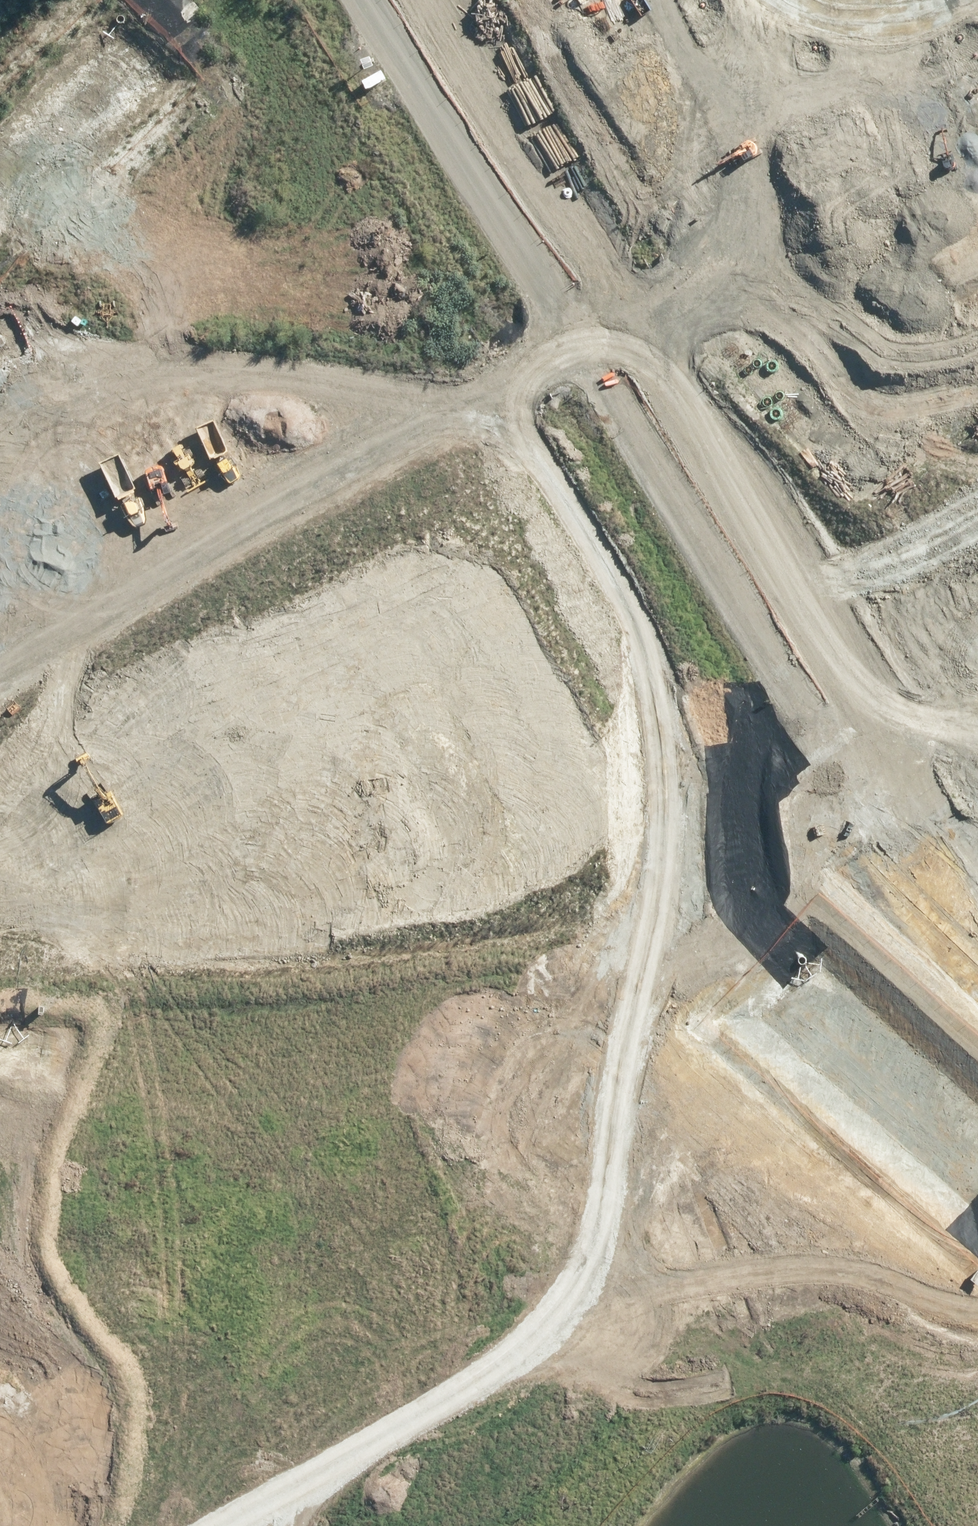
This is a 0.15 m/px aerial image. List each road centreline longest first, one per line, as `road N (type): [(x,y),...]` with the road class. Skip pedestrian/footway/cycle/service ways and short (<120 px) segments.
road 1 (residential): [(534,861),(152,209),(102,197),(0,257)]
road 2 (secondary): [(747,680),(597,399),(345,0)]
road 3 (residential): [(323,979),(597,1310),(871,1525)]
road 4 (secondary): [(420,0),(825,626)]
road 5 (residential): [(0,466),(153,736),(323,979)]
road 6 (residential): [(977,1265),(839,1150),(534,861)]
road 7 (tertiary): [(323,979),(0,1120)]
road 8 (tertiary): [(757,744),(534,861)]
road 9 (tertiary): [(534,861),(323,979)]
road 10 (secondary): [(977,920),(819,777)]
road 11 (unknown): [(76,1525),(0,1385)]
road 12 (tertiary): [(846,631),(977,581)]
road 13 (residential): [(793,0),(849,12),(895,11),(922,0)]
road 14 (secondary): [(892,725),(977,819)]

